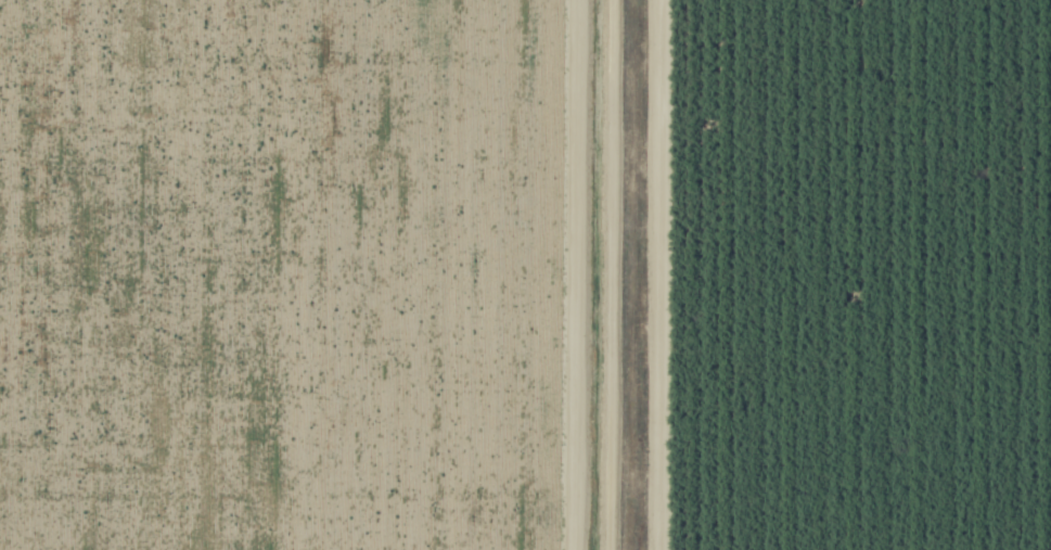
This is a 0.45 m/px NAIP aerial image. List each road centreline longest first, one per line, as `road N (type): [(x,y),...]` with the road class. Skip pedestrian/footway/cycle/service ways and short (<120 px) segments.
road 1 (residential): [(657,0),(641,549)]

